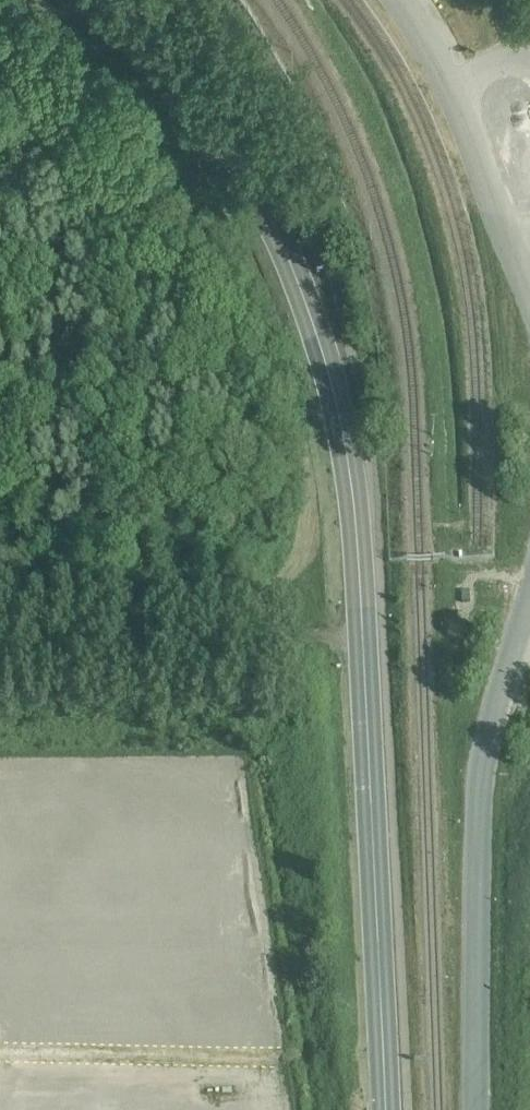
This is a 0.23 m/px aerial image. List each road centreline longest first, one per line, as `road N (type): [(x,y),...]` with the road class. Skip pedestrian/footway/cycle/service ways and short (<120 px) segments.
road 1 (unclassified): [(385,1109),(356,523),(331,385),(280,240),(246,173),(206,109),(109,0)]
road 2 (unclassified): [(475,1109),(481,768),(529,608)]
road 3 (unclassified): [(529,293),(452,90),(399,0)]

